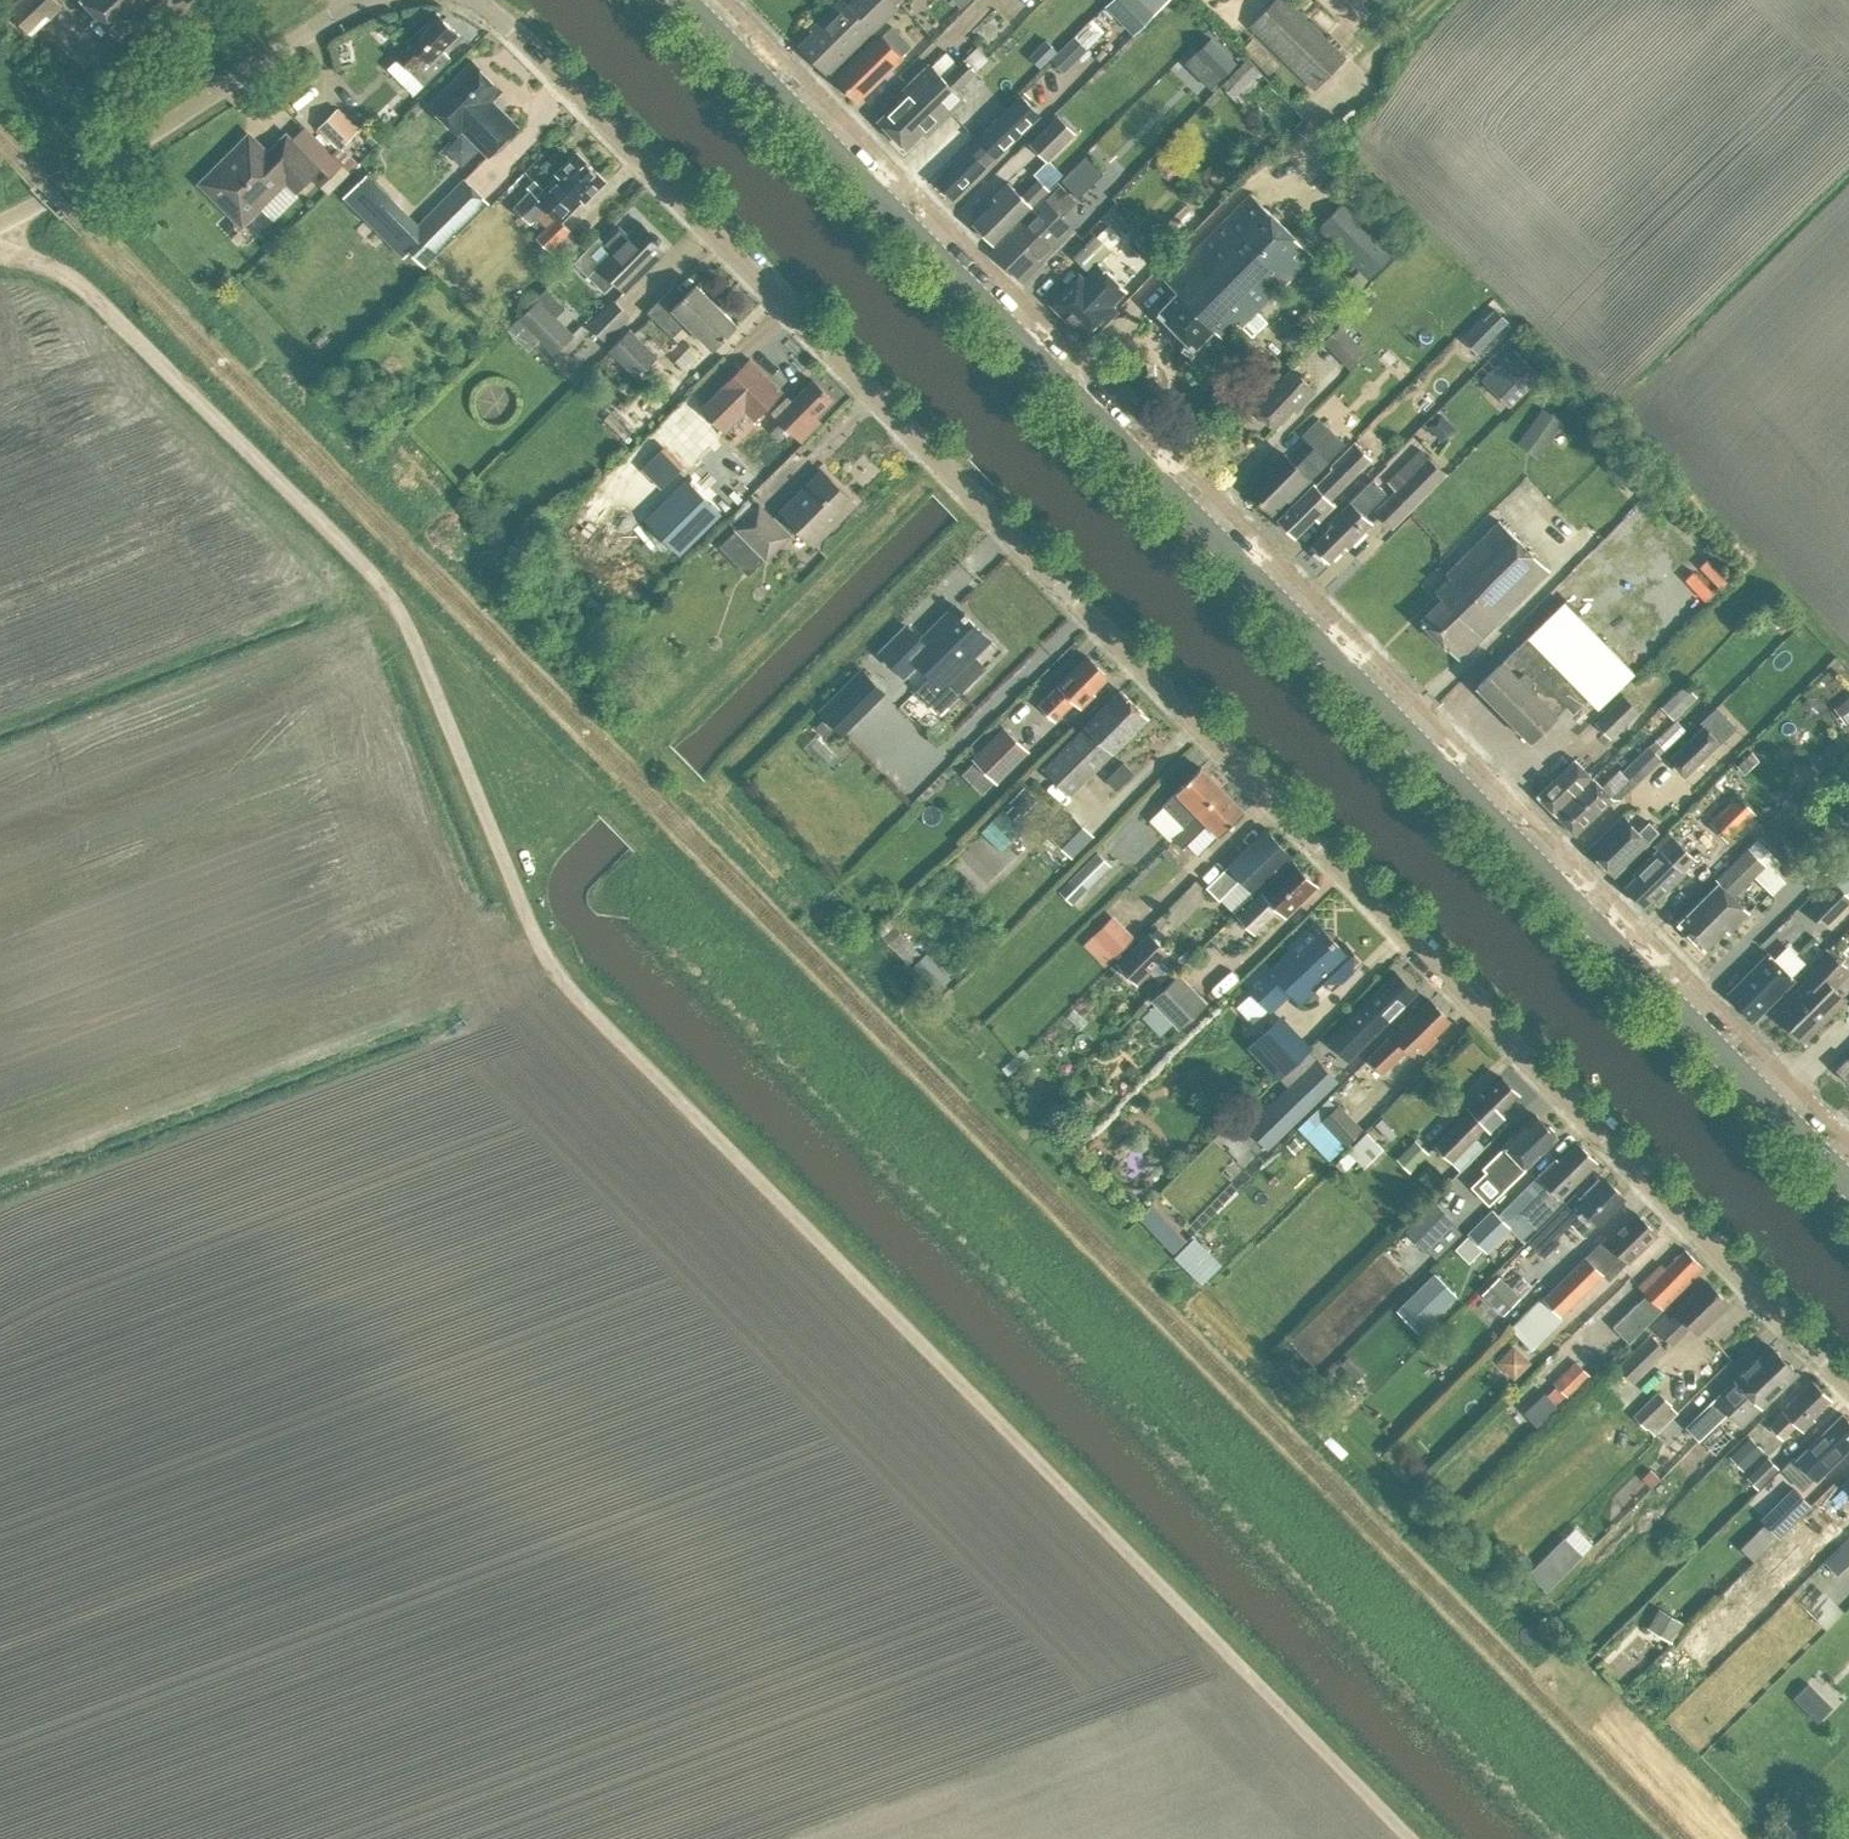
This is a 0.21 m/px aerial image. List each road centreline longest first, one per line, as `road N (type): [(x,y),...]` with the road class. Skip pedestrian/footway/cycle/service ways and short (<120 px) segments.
road 1 (unclassified): [(0,252),(59,272),(86,292),(386,587),(426,662),(544,948),(582,1002),(1415,1838)]
road 2 (residential): [(1848,1385),(479,0)]
road 3 (secondary): [(1848,1187),(681,0)]
road 4 (unclassified): [(0,222),(358,0)]

